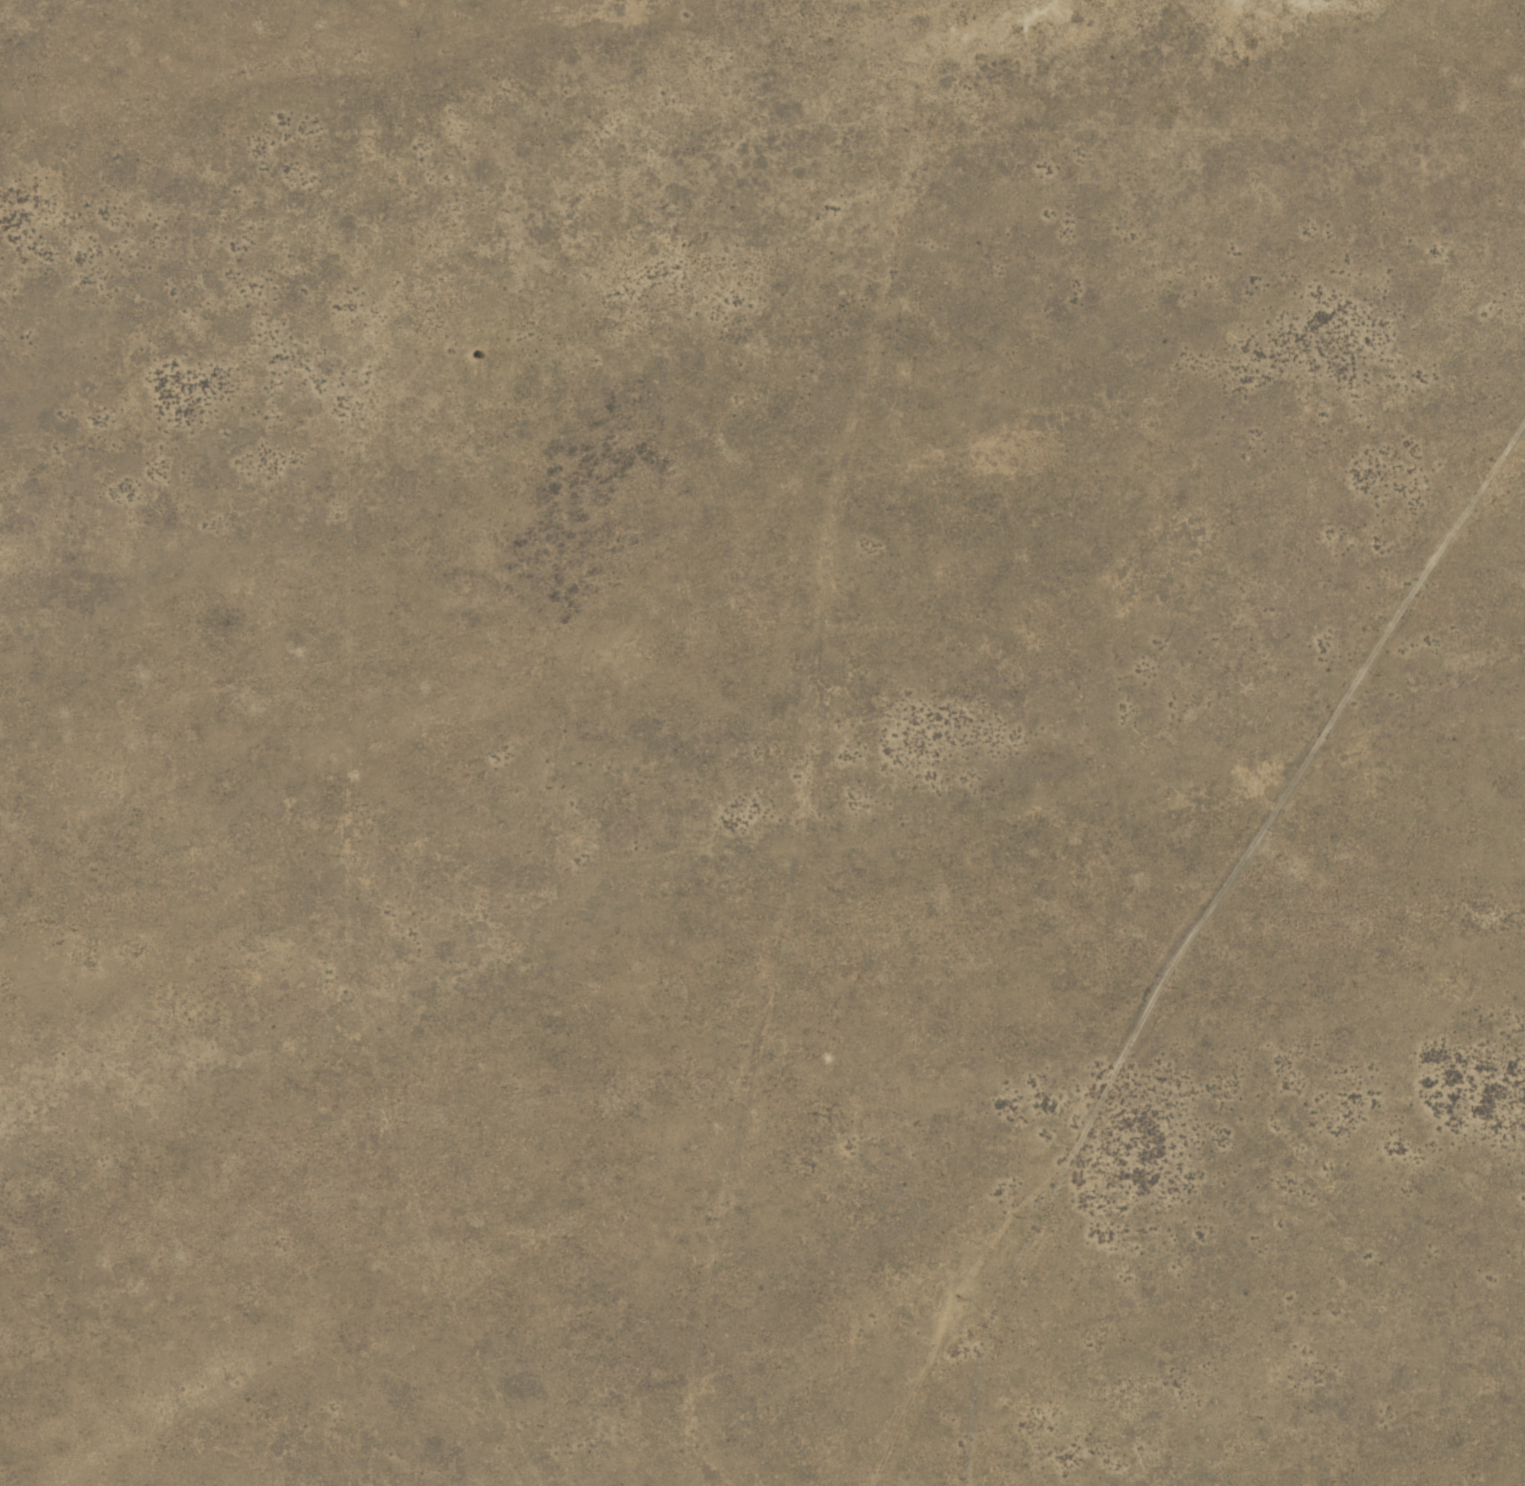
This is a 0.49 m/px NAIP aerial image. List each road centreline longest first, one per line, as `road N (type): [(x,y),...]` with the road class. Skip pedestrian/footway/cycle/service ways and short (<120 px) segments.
road 1 (track): [(1132,1033),(1524,420)]

